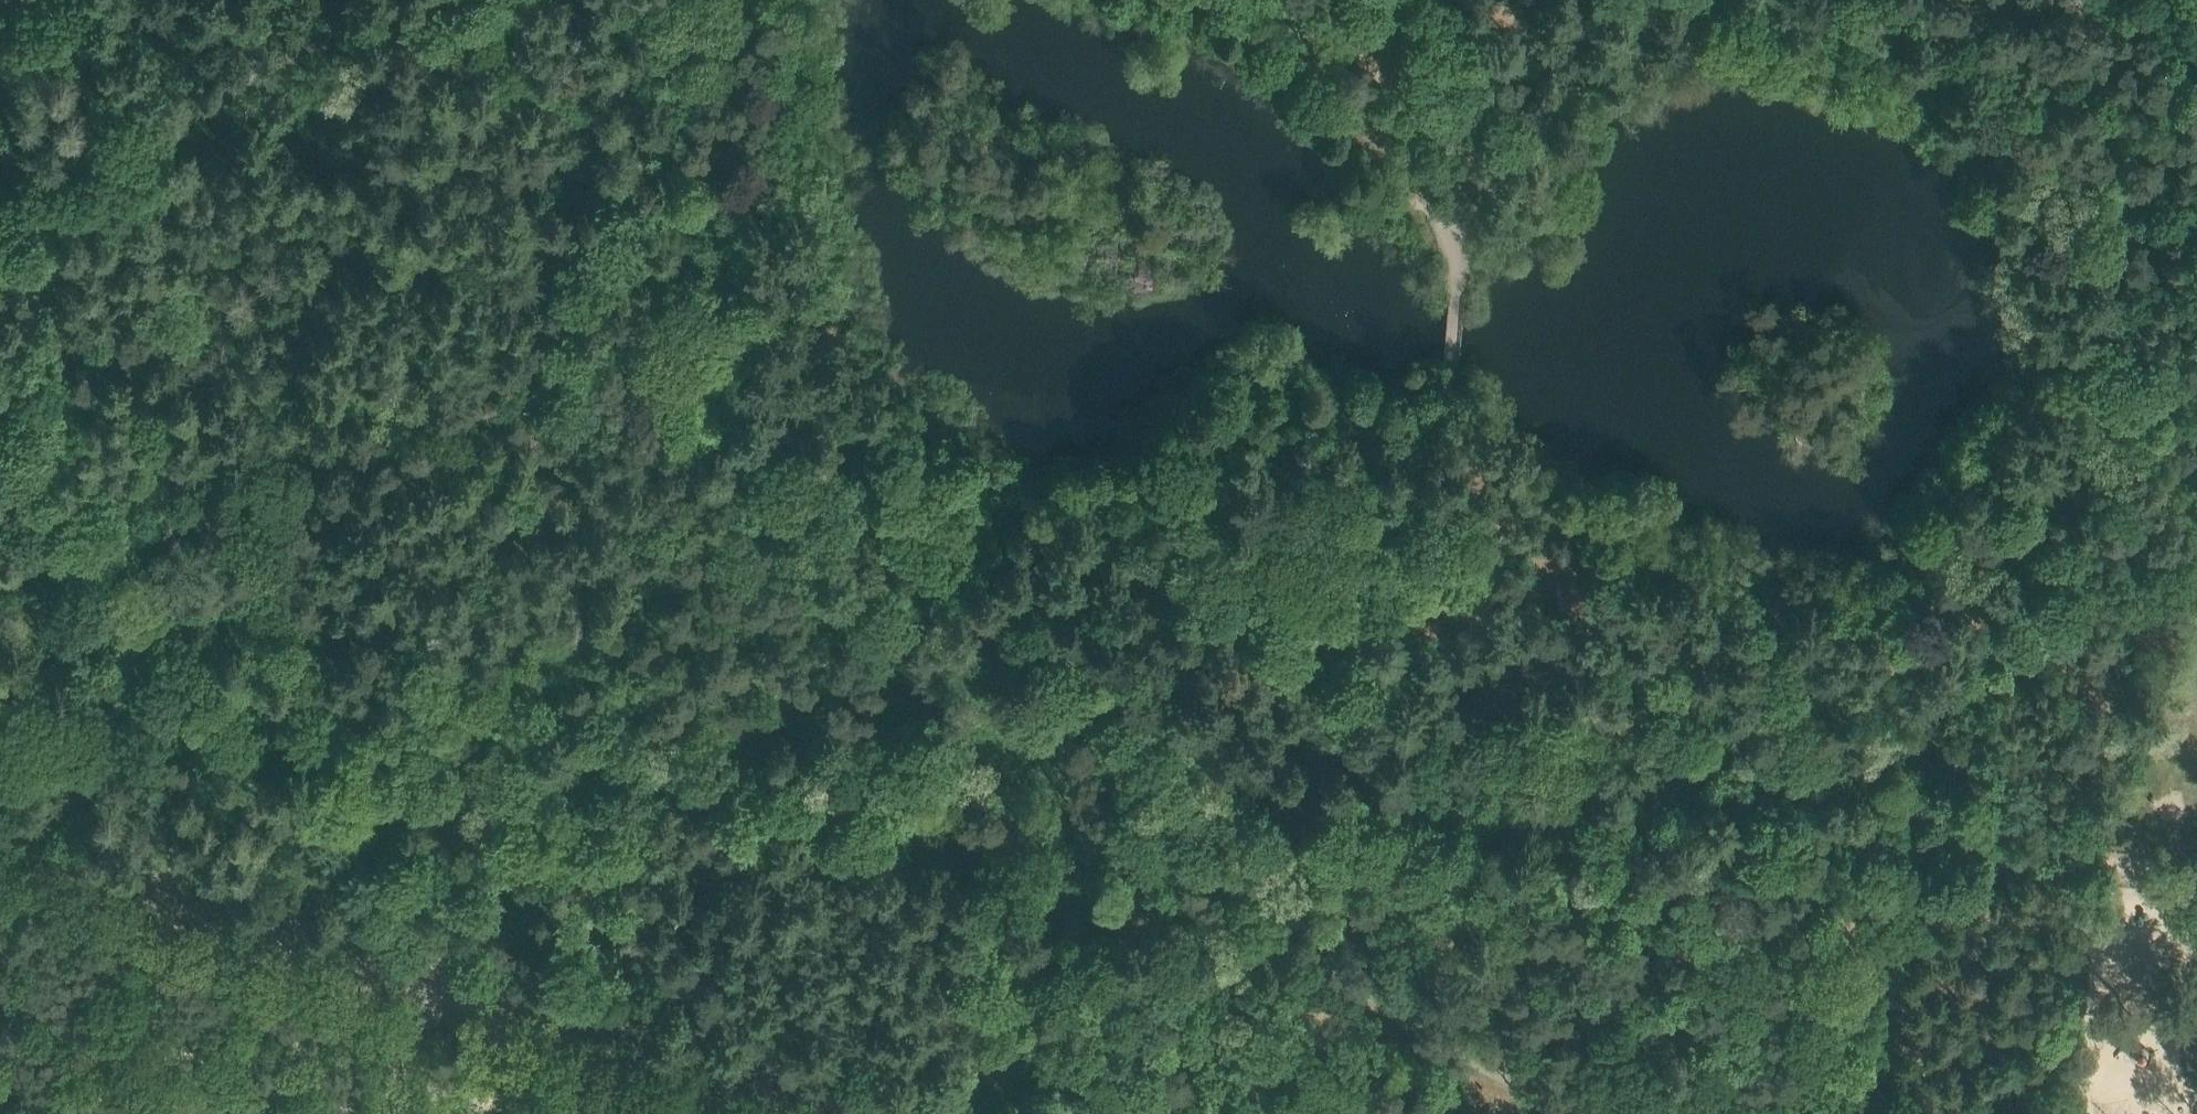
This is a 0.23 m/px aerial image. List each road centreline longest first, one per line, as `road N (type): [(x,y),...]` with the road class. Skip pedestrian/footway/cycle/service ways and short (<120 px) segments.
road 1 (unclassified): [(860,1113),(0,830)]

